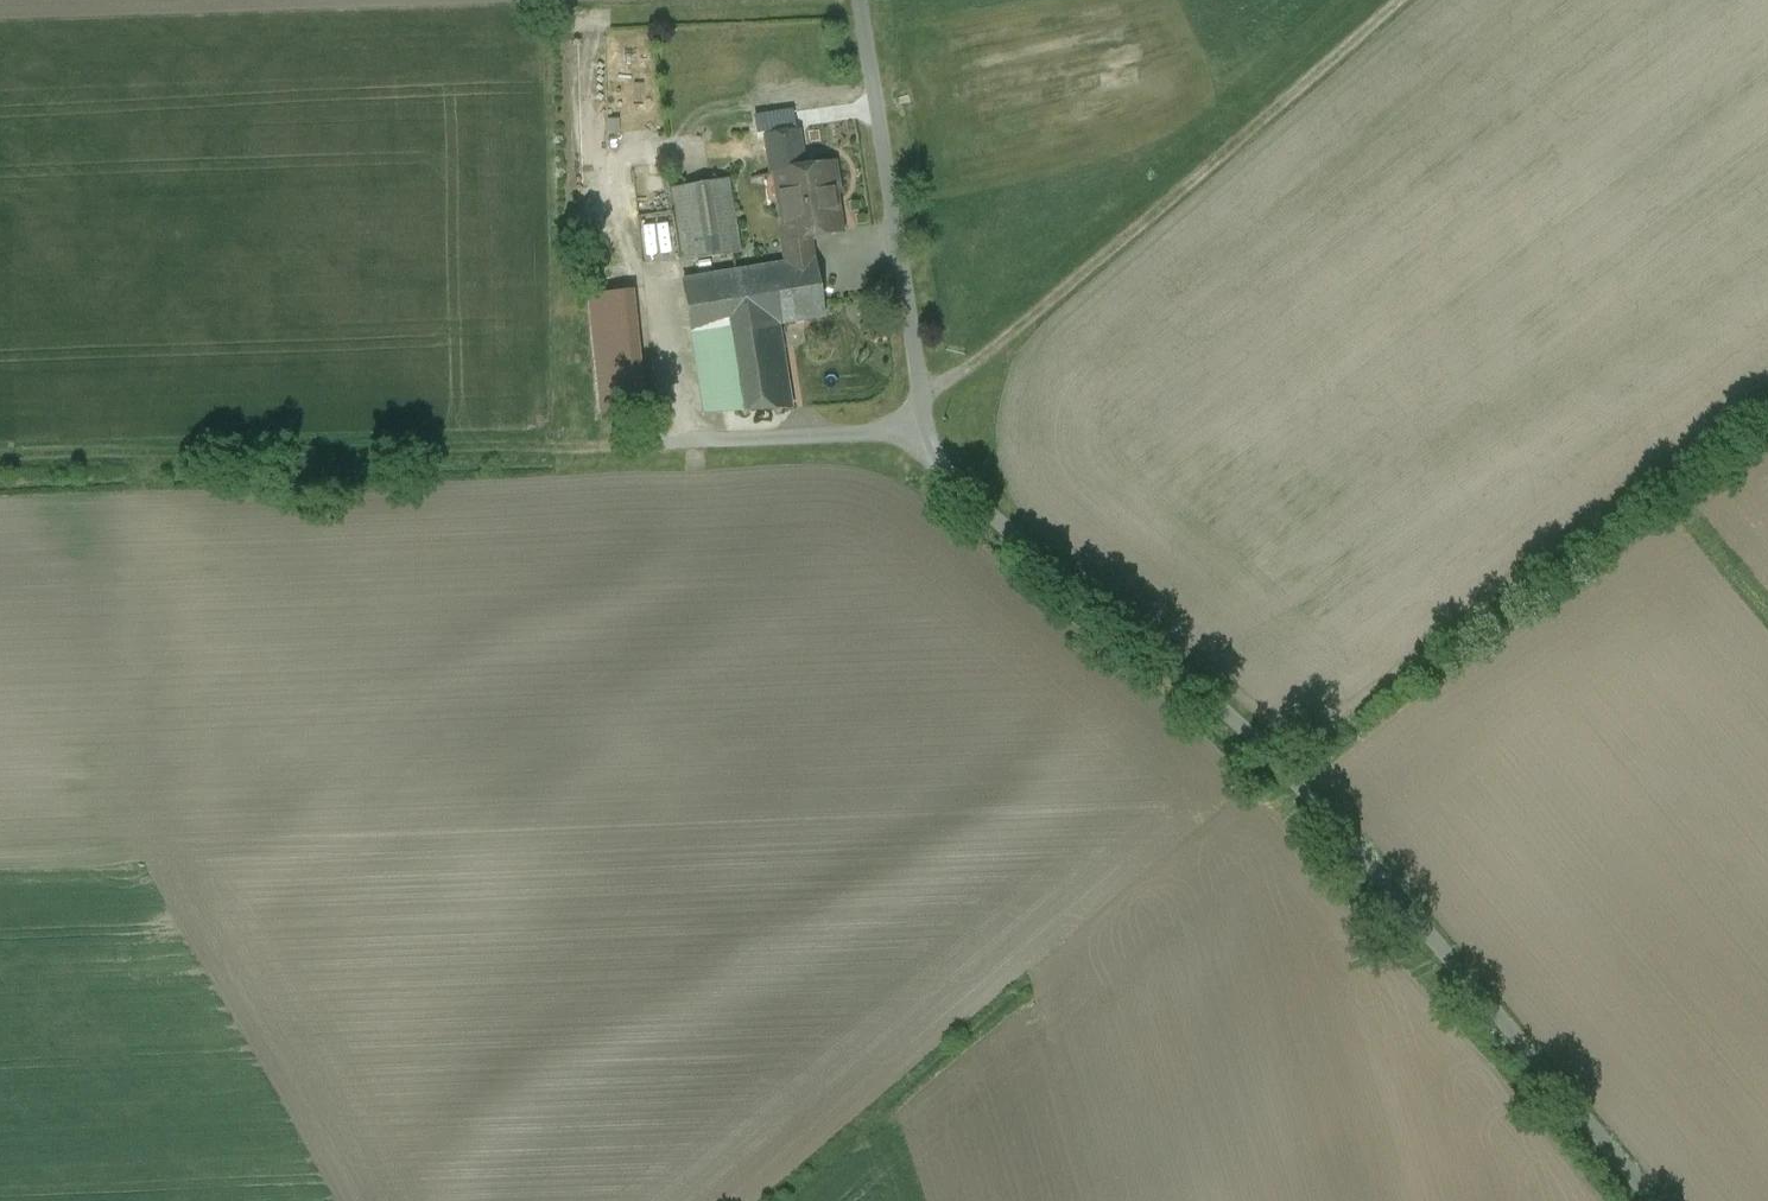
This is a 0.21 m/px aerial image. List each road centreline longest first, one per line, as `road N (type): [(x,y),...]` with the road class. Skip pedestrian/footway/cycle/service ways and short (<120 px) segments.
road 1 (unclassified): [(1650,1200),(1383,880),(1248,736),(937,461),(856,0)]
road 2 (track): [(1407,0),(924,415)]

